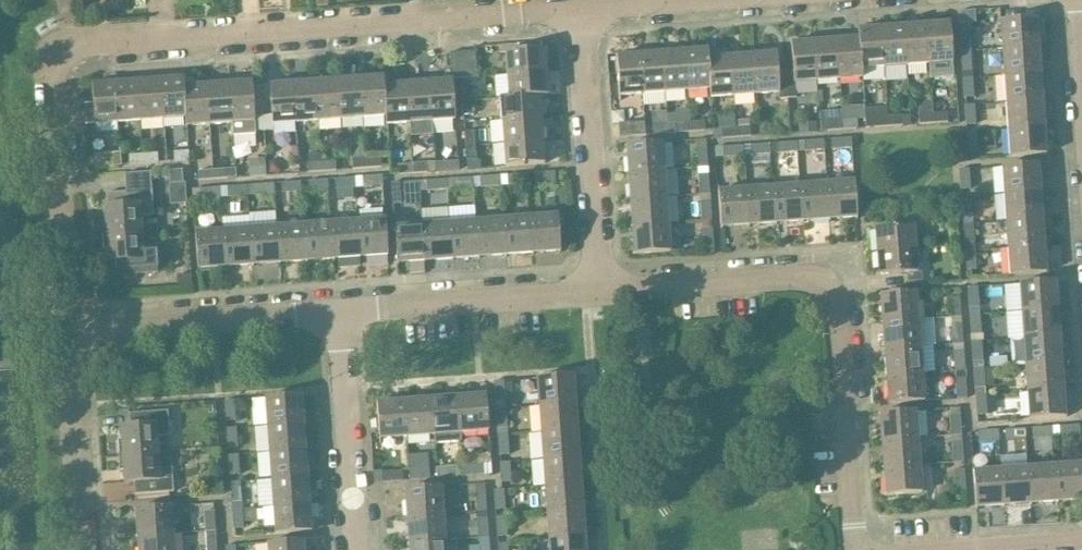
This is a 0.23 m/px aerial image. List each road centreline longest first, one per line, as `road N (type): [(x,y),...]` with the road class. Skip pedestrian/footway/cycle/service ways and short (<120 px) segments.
road 1 (residential): [(67,333),(48,75),(68,42),(415,19)]
road 2 (residential): [(599,292),(578,7)]
road 3 (residential): [(67,333),(336,313)]
road 4 (residential): [(855,549),(839,316),(830,284)]
road 5 (residential): [(336,313),(599,292)]
road 6 (residential): [(356,549),(336,313)]
road 7 (residential): [(599,292),(830,284)]
road 8 (residential): [(82,549),(67,333)]
road 9 (residential): [(415,19),(578,7)]

